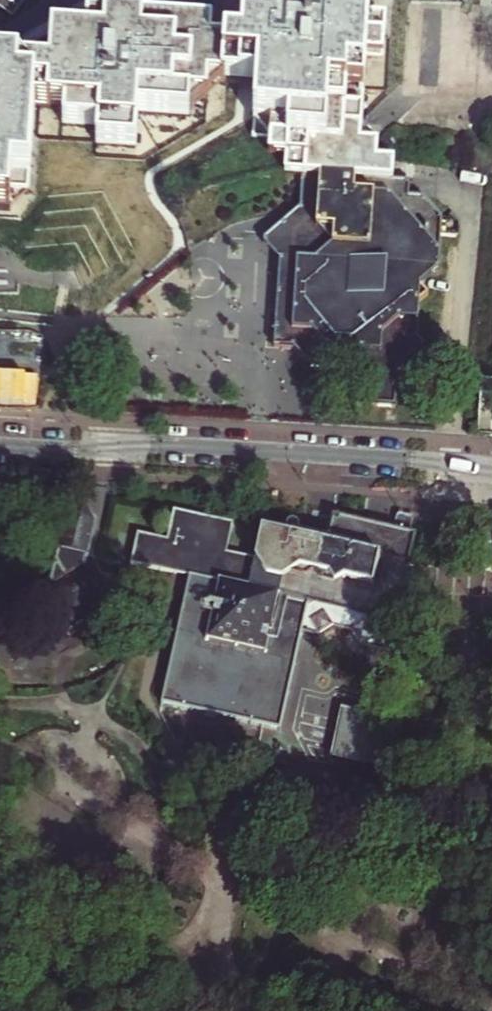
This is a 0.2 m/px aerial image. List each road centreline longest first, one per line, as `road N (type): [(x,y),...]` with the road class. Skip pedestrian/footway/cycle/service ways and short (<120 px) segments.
road 1 (tertiary): [(0,443),(432,459),(491,472)]

